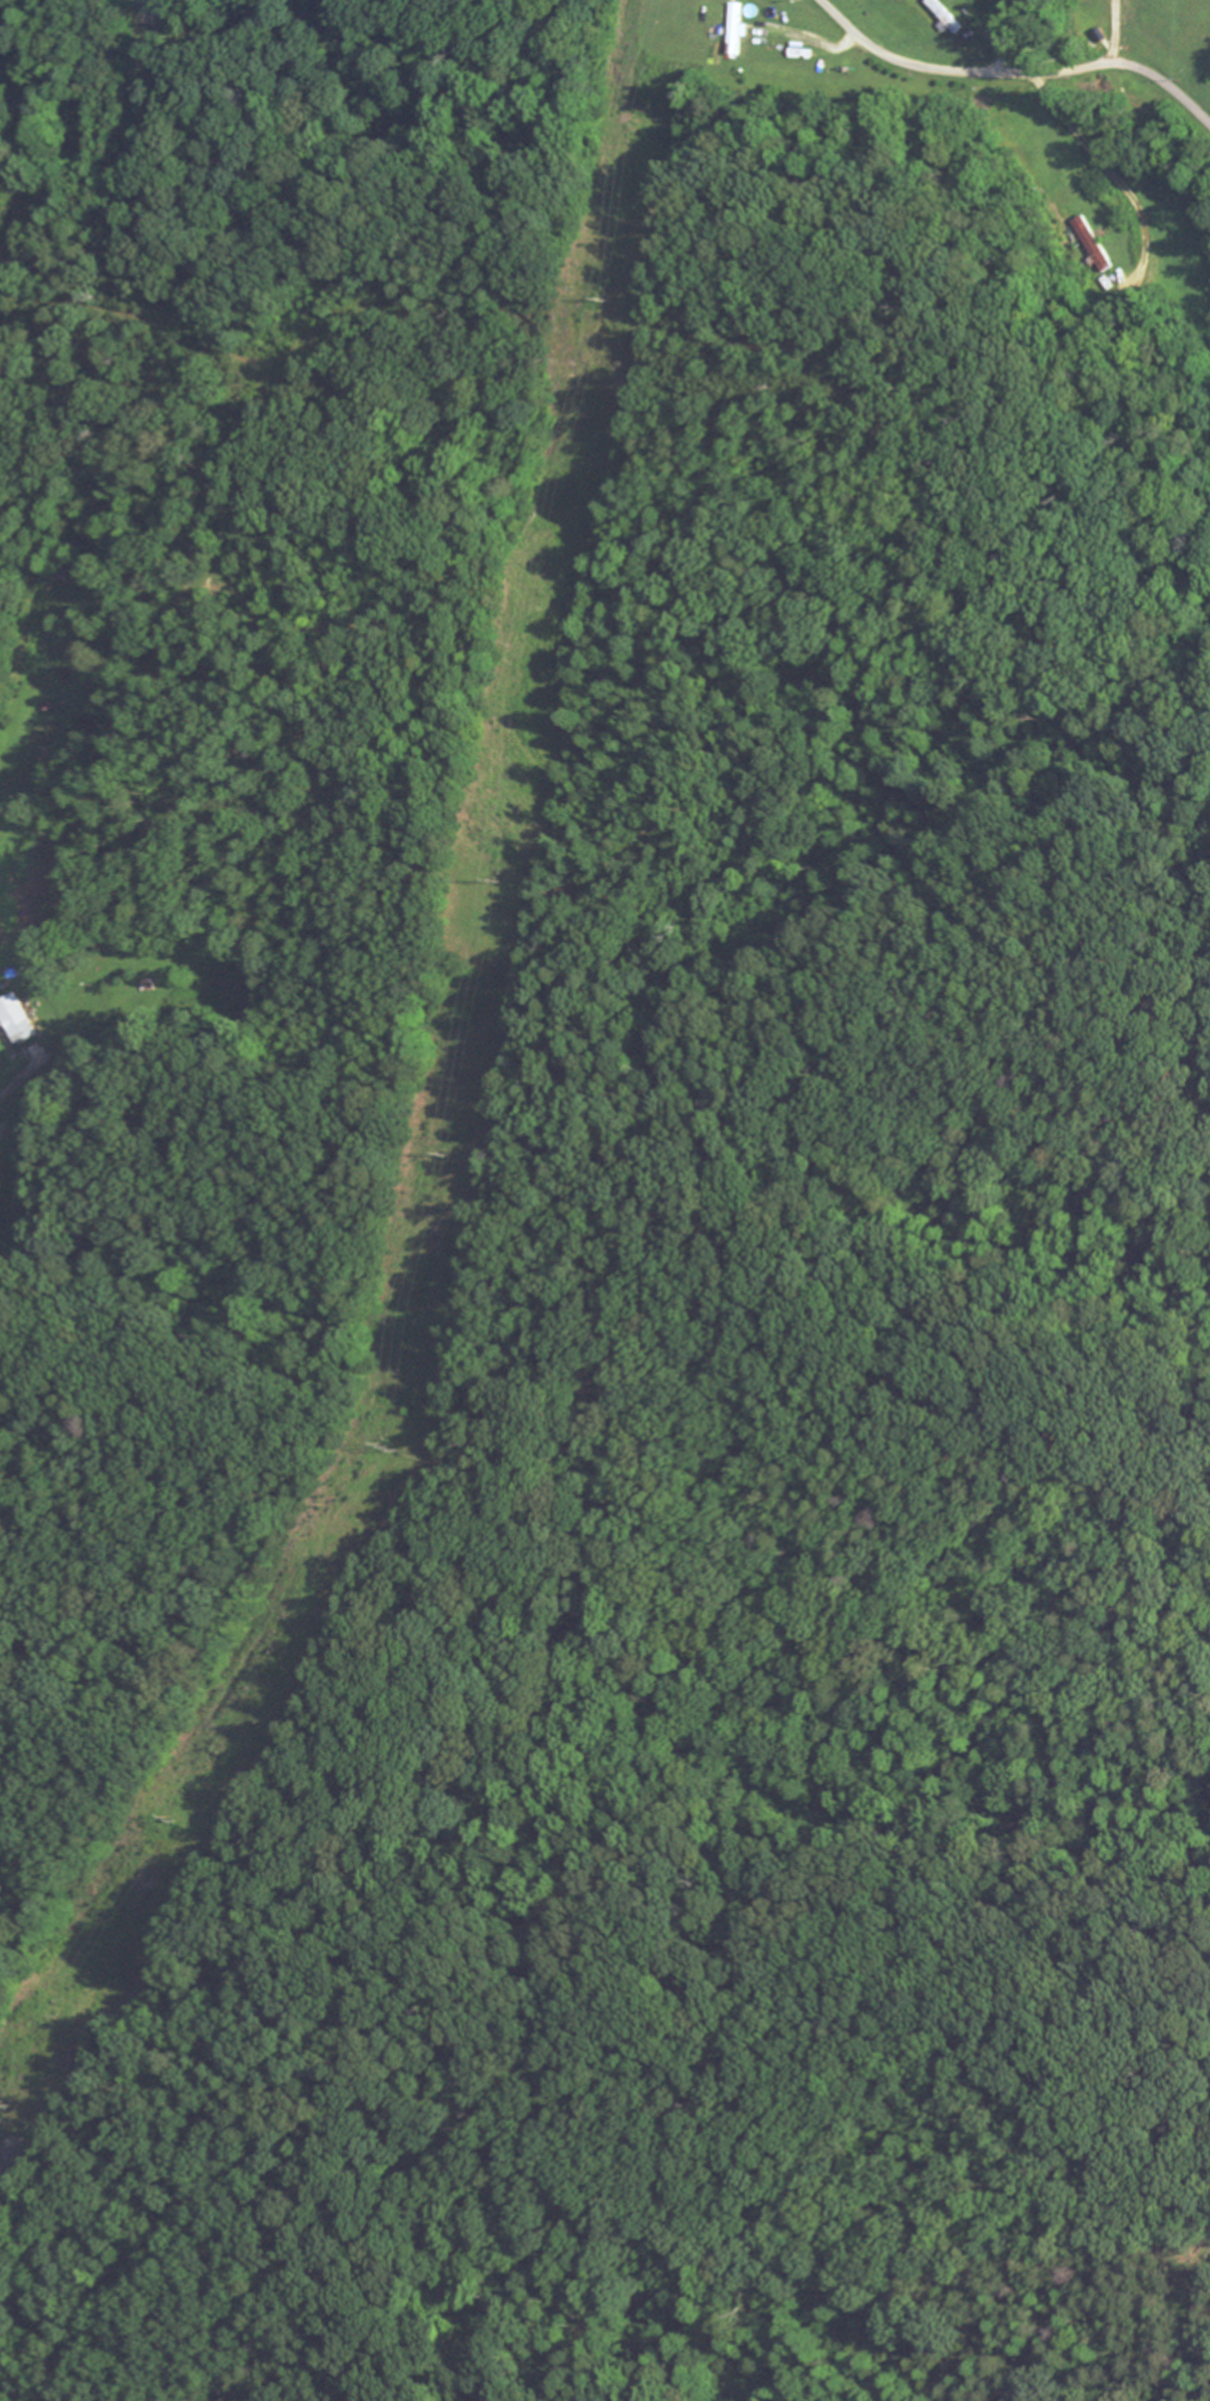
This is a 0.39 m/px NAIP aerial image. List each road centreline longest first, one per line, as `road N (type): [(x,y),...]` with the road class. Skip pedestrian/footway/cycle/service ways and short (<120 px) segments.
road 1 (residential): [(0,1922),(104,1855)]

